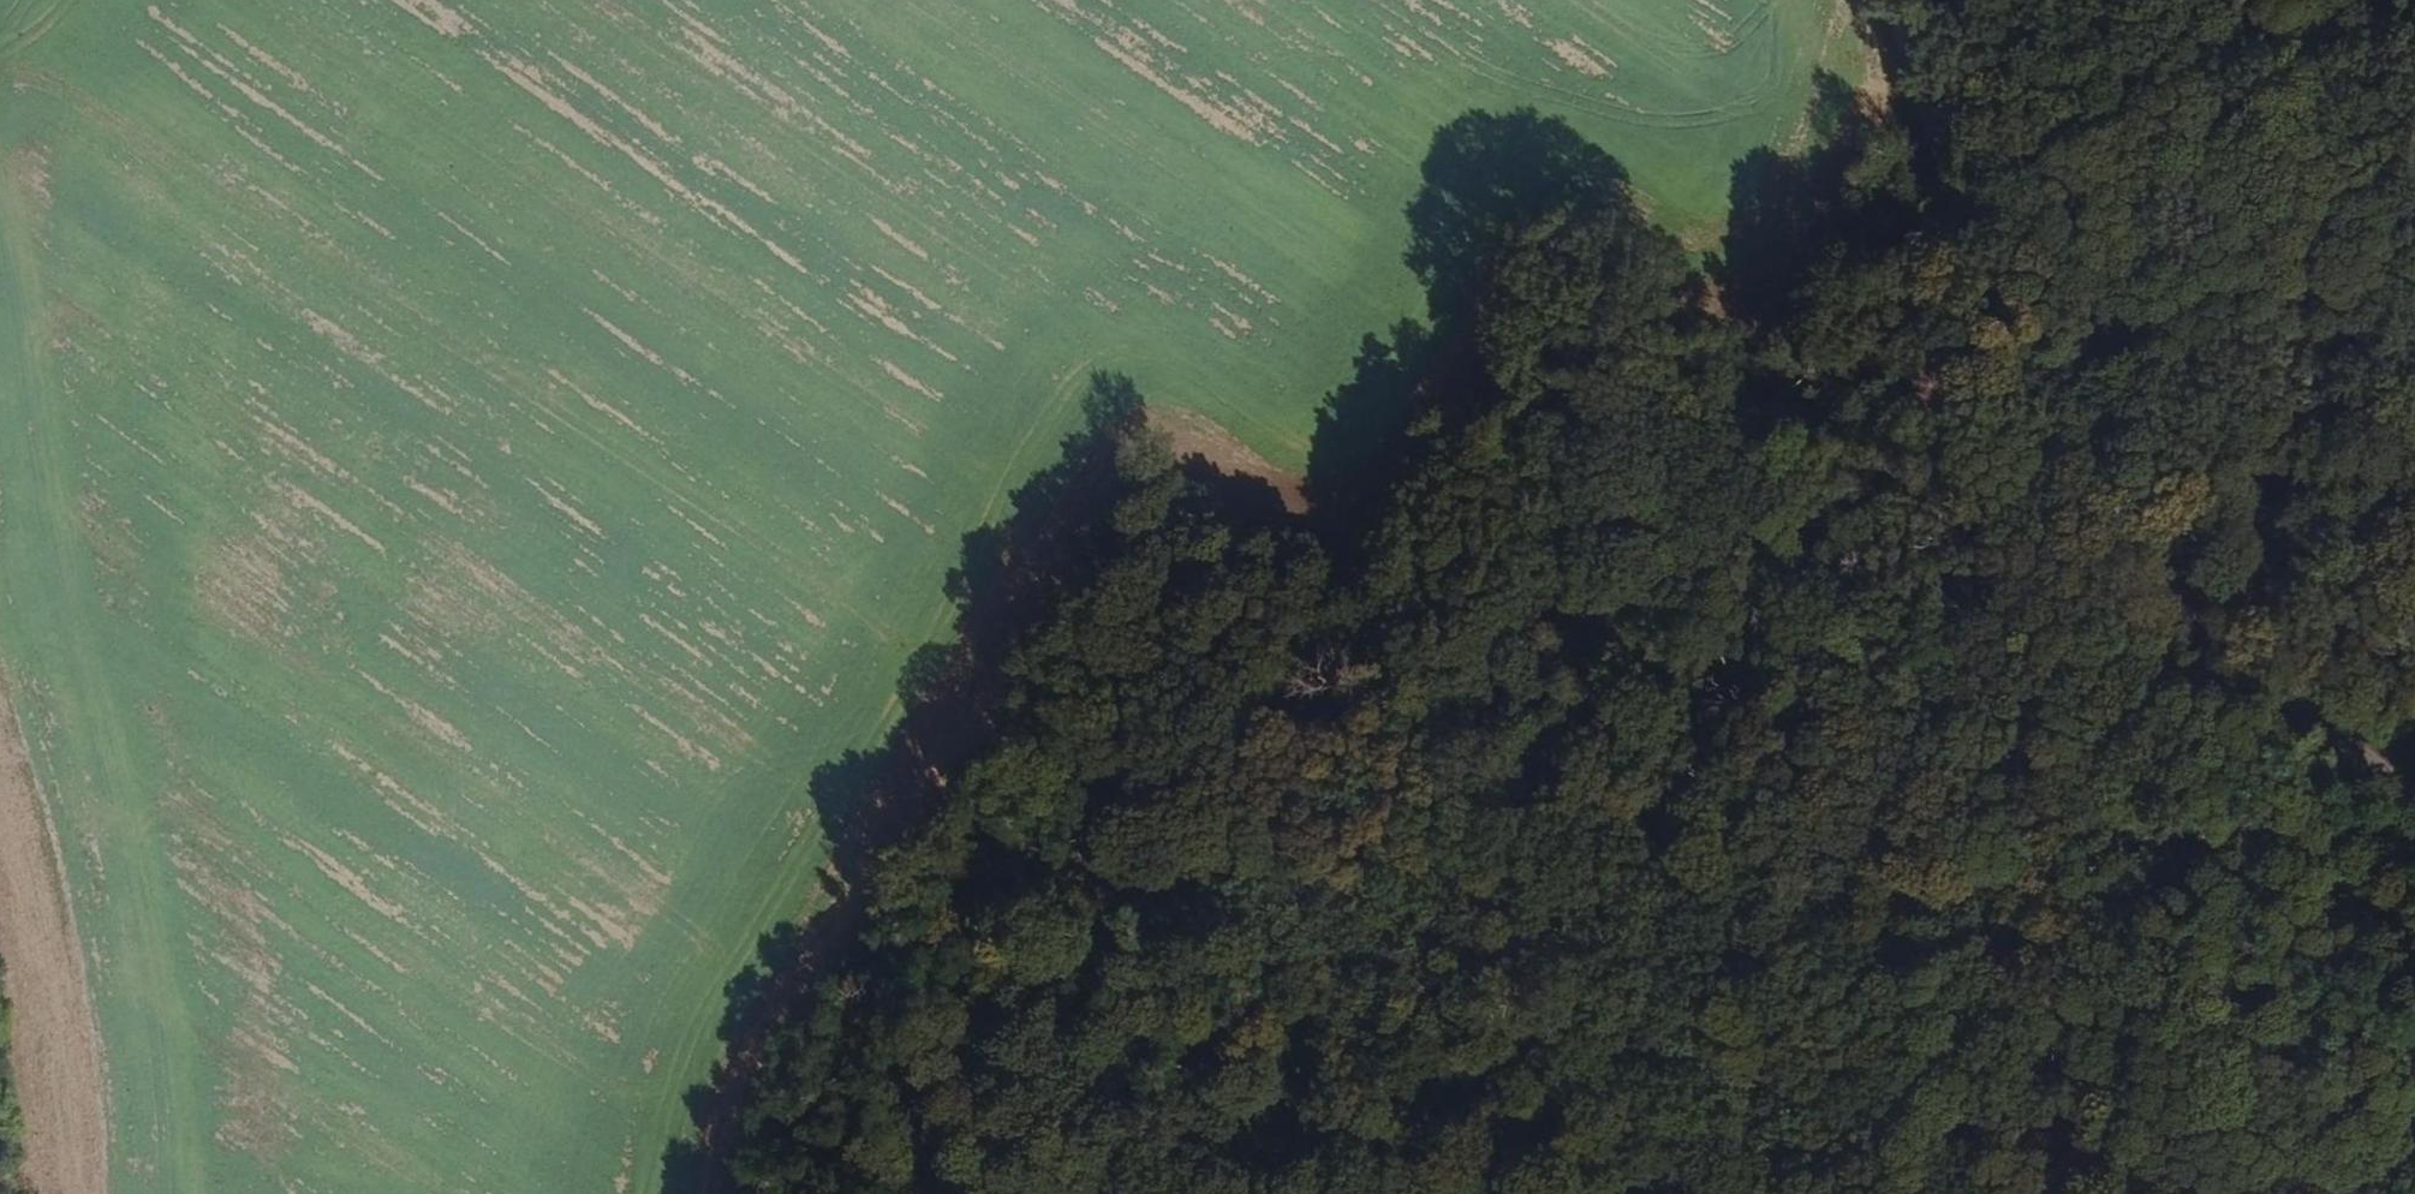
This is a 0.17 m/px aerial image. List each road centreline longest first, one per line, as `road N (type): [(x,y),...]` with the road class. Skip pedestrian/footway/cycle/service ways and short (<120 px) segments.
road 1 (unclassified): [(2414,820),(2378,776),(2157,603),(2115,553),(1937,166),(1890,0)]

